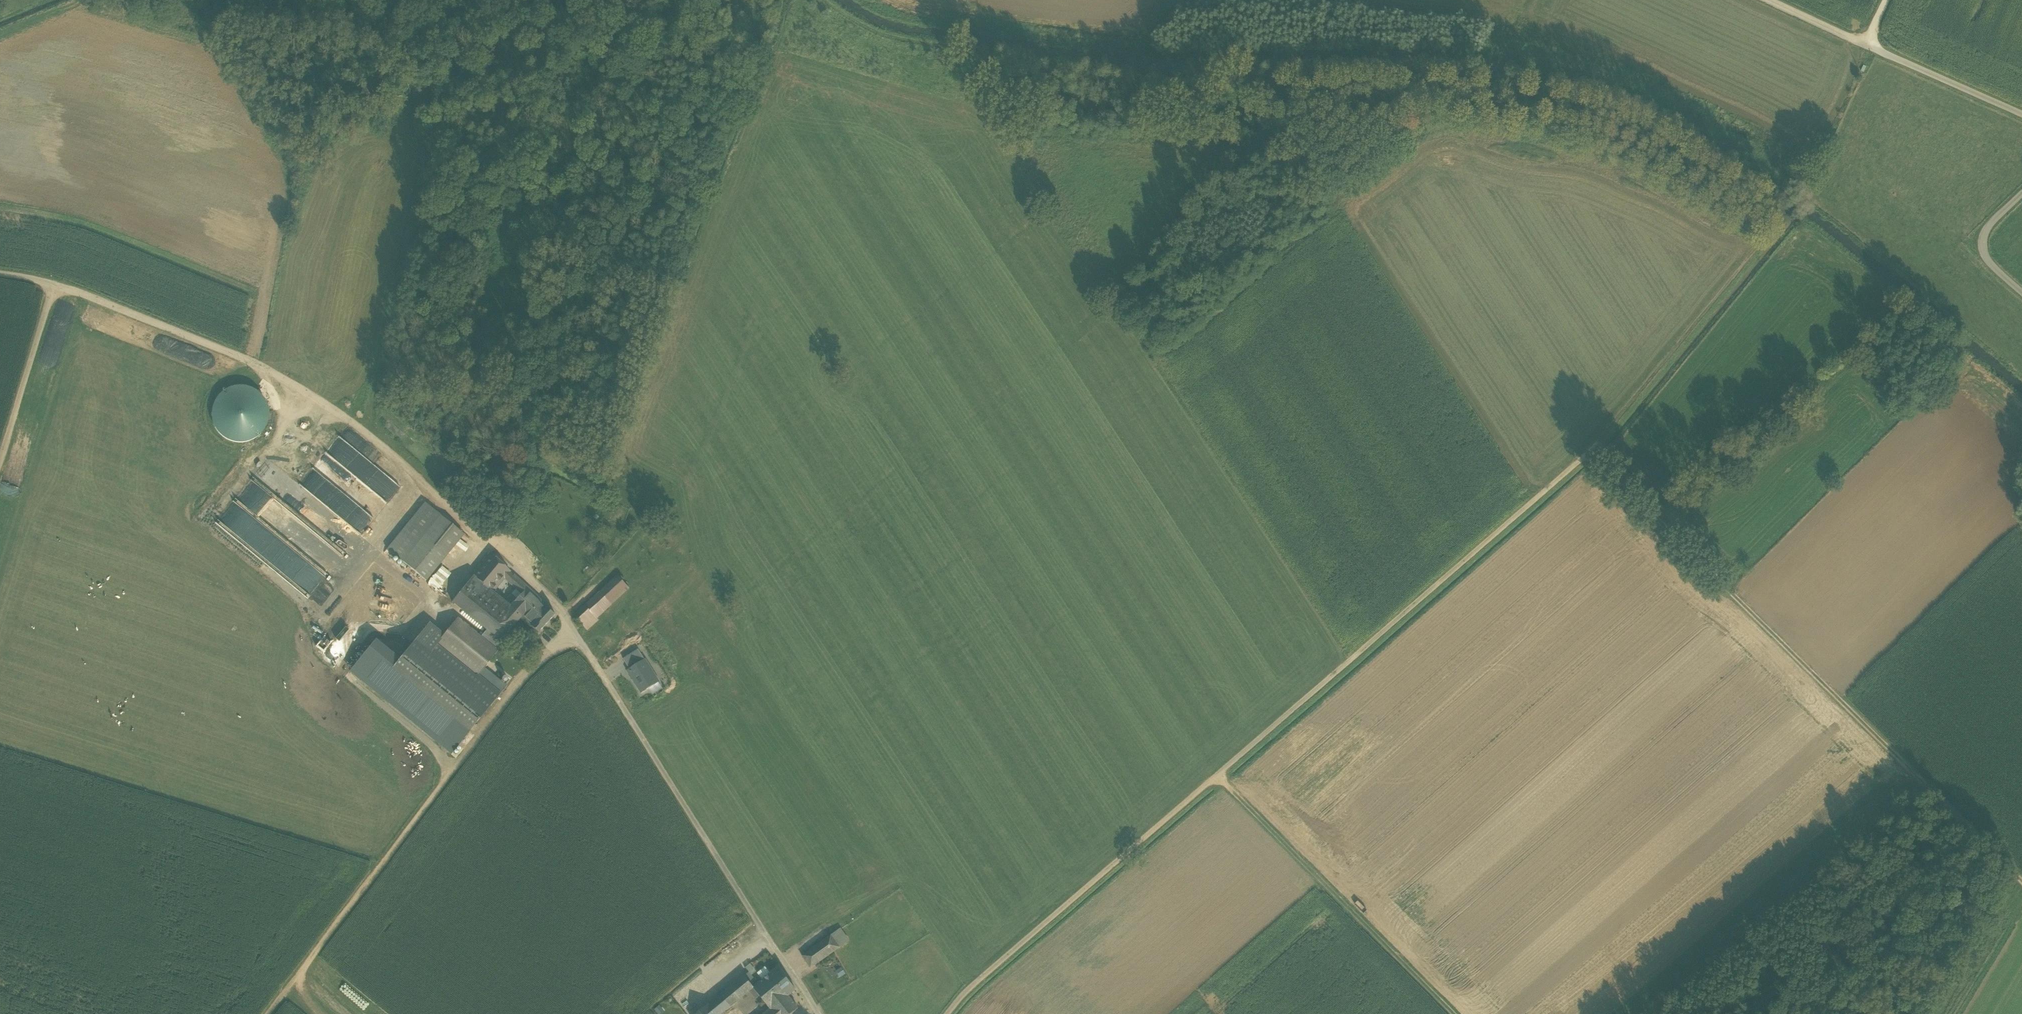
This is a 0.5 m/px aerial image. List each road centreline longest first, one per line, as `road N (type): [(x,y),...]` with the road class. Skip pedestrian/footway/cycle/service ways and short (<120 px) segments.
road 1 (track): [(947,1013),(1590,452),(1785,213)]
road 2 (track): [(1590,452),(2021,881)]
road 3 (unclassified): [(472,529),(577,632),(818,1013)]
road 4 (track): [(268,1013),(519,684),(577,632)]
road 5 (track): [(54,283),(266,368),(361,427),(472,529)]
road 6 (track): [(1454,1013),(1216,774)]
road 7 (track): [(0,458),(54,283),(0,275)]
road 8 (track): [(315,623),(428,489)]
road 9 (track): [(1872,48),(2021,114)]
road 10 (unclassified): [(2021,293),(1983,249),(1988,227),(2021,193)]

